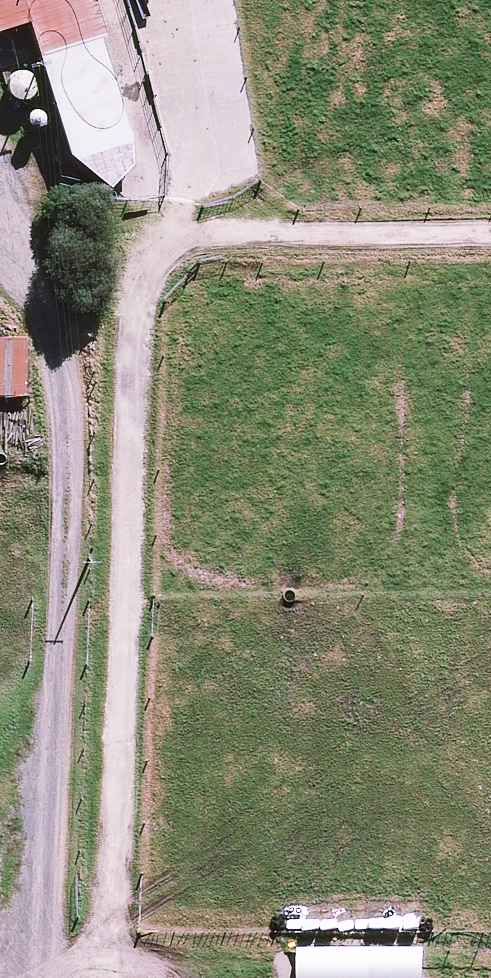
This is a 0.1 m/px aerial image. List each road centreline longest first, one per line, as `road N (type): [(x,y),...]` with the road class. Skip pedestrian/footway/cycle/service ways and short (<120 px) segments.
road 1 (track): [(108,977),(137,299),(165,256),(217,240),(490,239)]
road 2 (track): [(0,206),(30,260),(72,392),(76,581),(59,977)]
road 3 (track): [(217,240),(191,0)]

